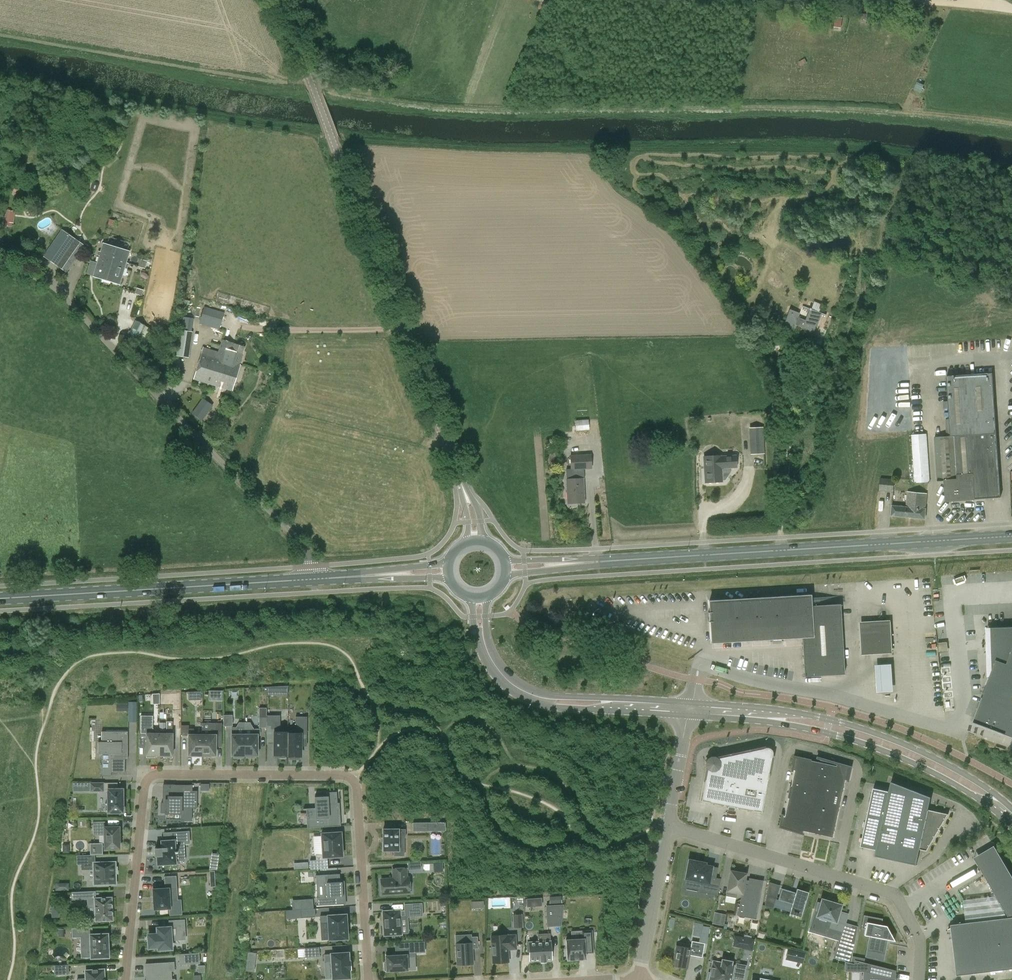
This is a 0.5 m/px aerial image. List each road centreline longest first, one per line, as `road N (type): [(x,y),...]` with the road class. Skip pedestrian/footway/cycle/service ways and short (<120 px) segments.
road 1 (residential): [(369,979),(353,778),(159,774),(144,788),(125,979)]
road 2 (tertiary): [(454,465),(278,0)]
road 3 (unclassified): [(314,579),(306,549),(69,301),(35,276),(0,264)]
road 4 (primary): [(590,562),(1011,537)]
road 5 (residential): [(667,827),(895,894),(920,941),(919,979)]
road 6 (primary): [(314,579),(0,599)]
road 7 (secondary): [(1001,806),(983,785),(907,745),(830,719),(774,716)]
road 8 (secondary): [(774,716),(891,753),(1001,806)]
road 9 (secondary): [(688,709),(533,698),(506,682),(485,651)]
road 10 (residential): [(638,979),(667,827)]

